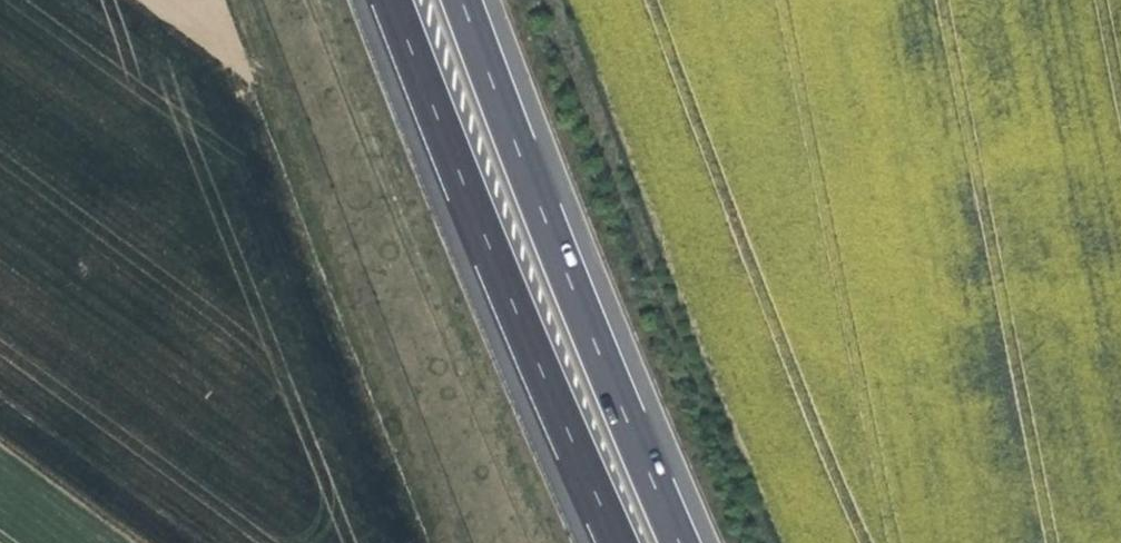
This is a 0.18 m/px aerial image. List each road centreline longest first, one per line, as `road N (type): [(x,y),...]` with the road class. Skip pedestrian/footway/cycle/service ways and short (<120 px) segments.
road 1 (motorway): [(398,0),(624,542)]
road 2 (track): [(466,542),(297,146),(247,0)]
road 3 (motorway): [(686,542),(574,279),(471,0)]

